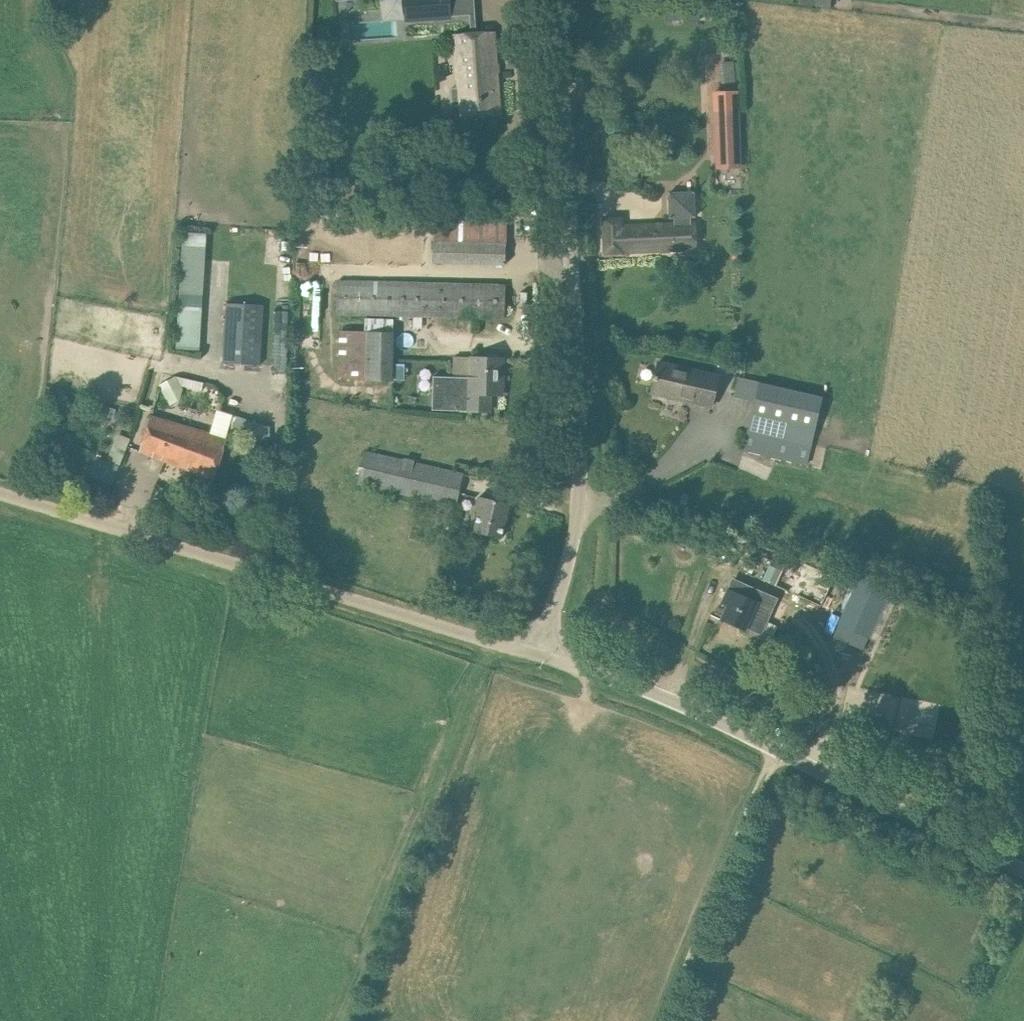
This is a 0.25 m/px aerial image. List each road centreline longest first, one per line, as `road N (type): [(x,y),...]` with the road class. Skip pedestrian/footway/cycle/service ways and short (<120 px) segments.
road 1 (unclassified): [(539,651),(571,548),(580,441),(557,0)]
road 2 (unclassified): [(539,651),(0,494)]
road 3 (unclassified): [(1023,872),(663,698),(539,651)]

